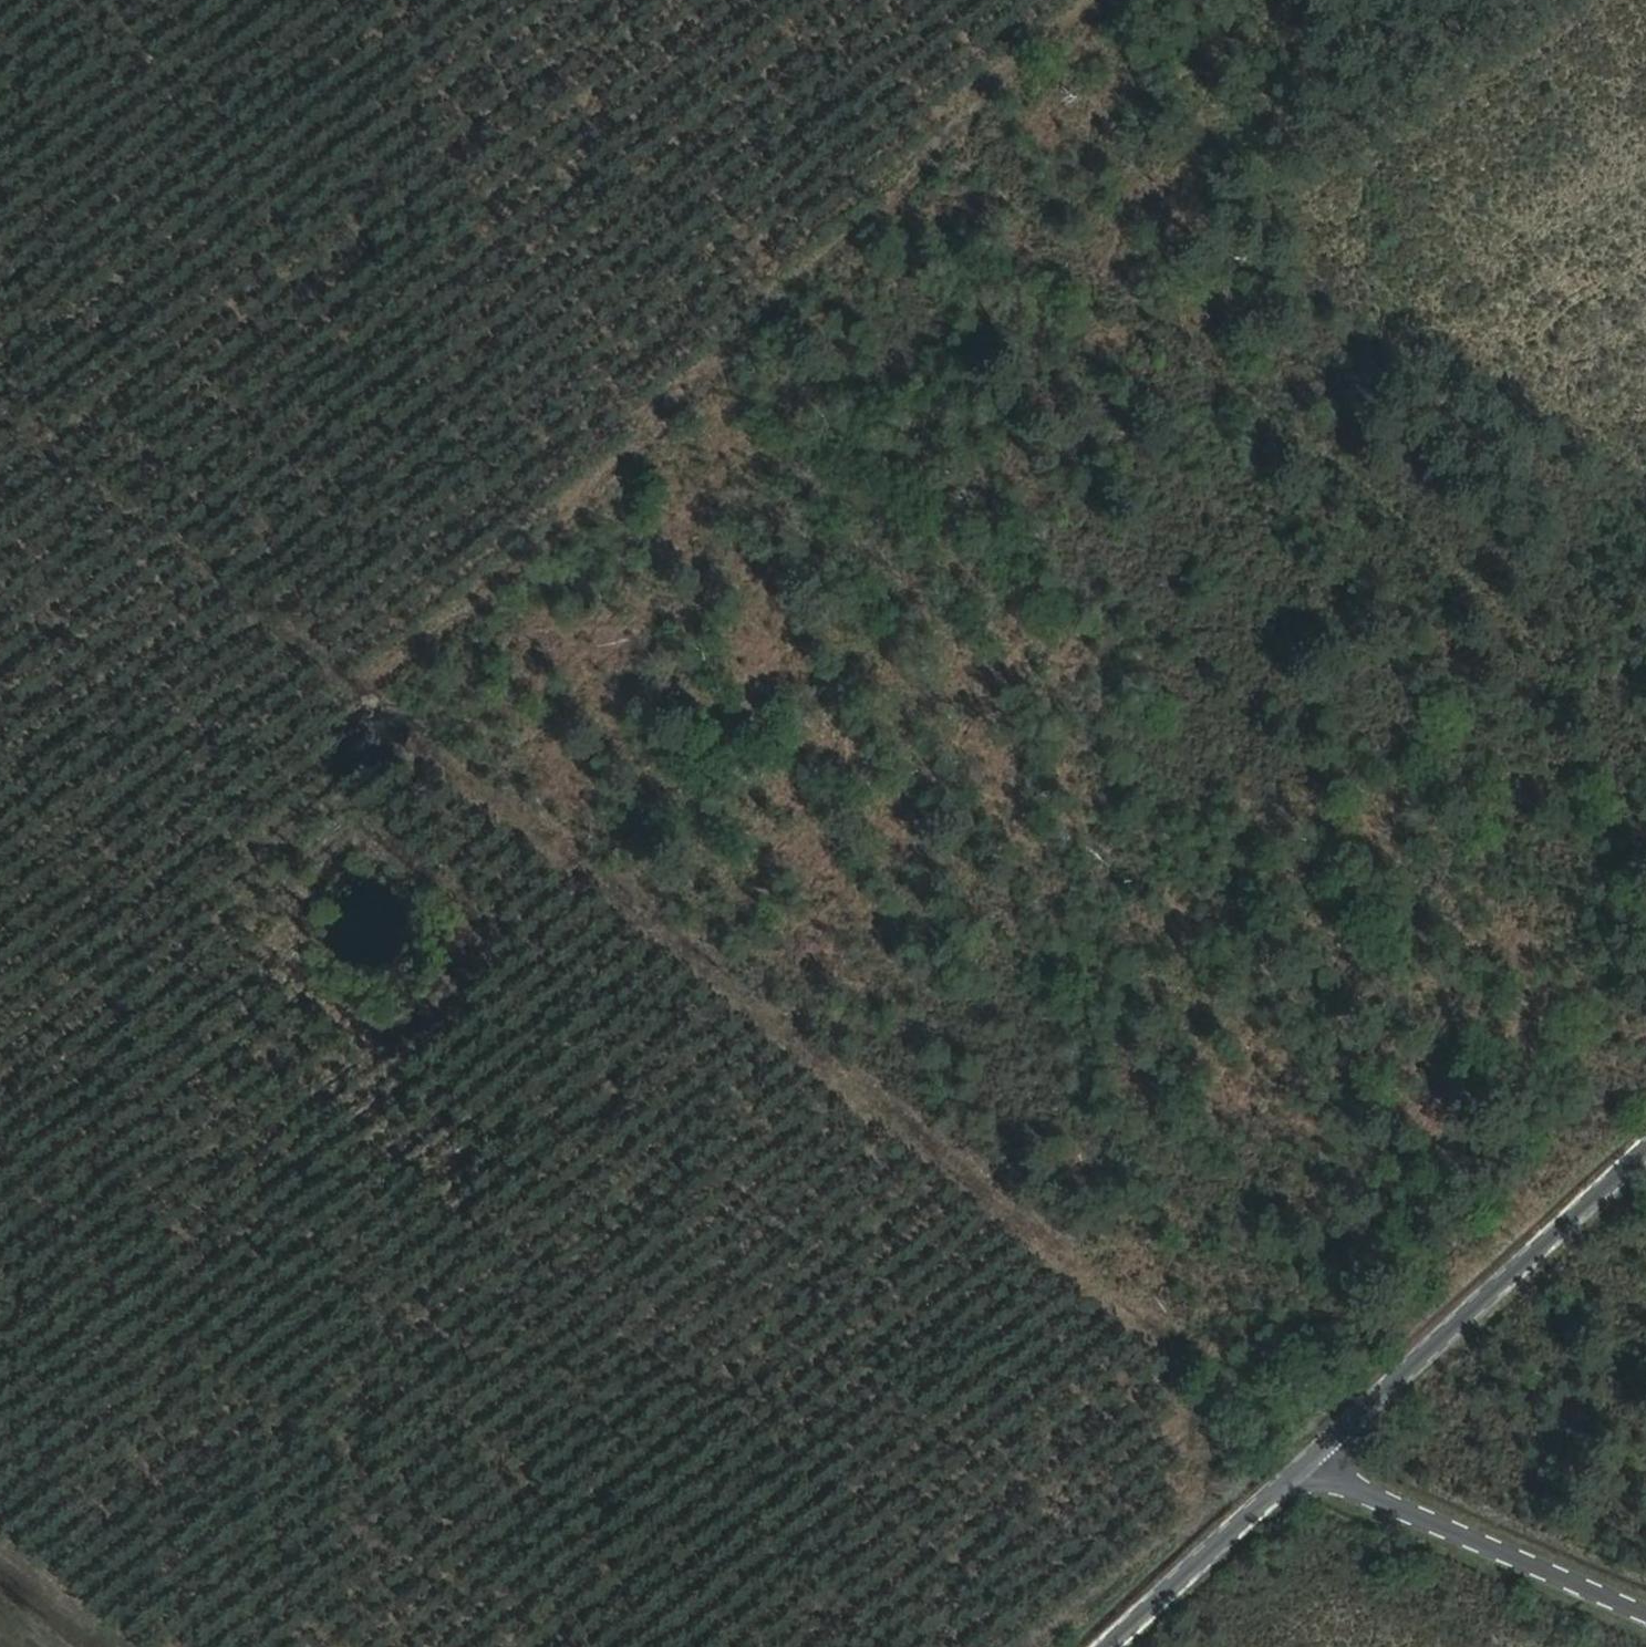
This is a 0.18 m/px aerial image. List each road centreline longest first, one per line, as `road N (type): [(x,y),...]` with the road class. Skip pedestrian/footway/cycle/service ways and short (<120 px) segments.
road 1 (tertiary): [(1645,1161),(1315,1468)]
road 2 (tertiary): [(1645,1611),(1315,1468)]
road 3 (tertiary): [(1315,1468),(1115,1646)]

